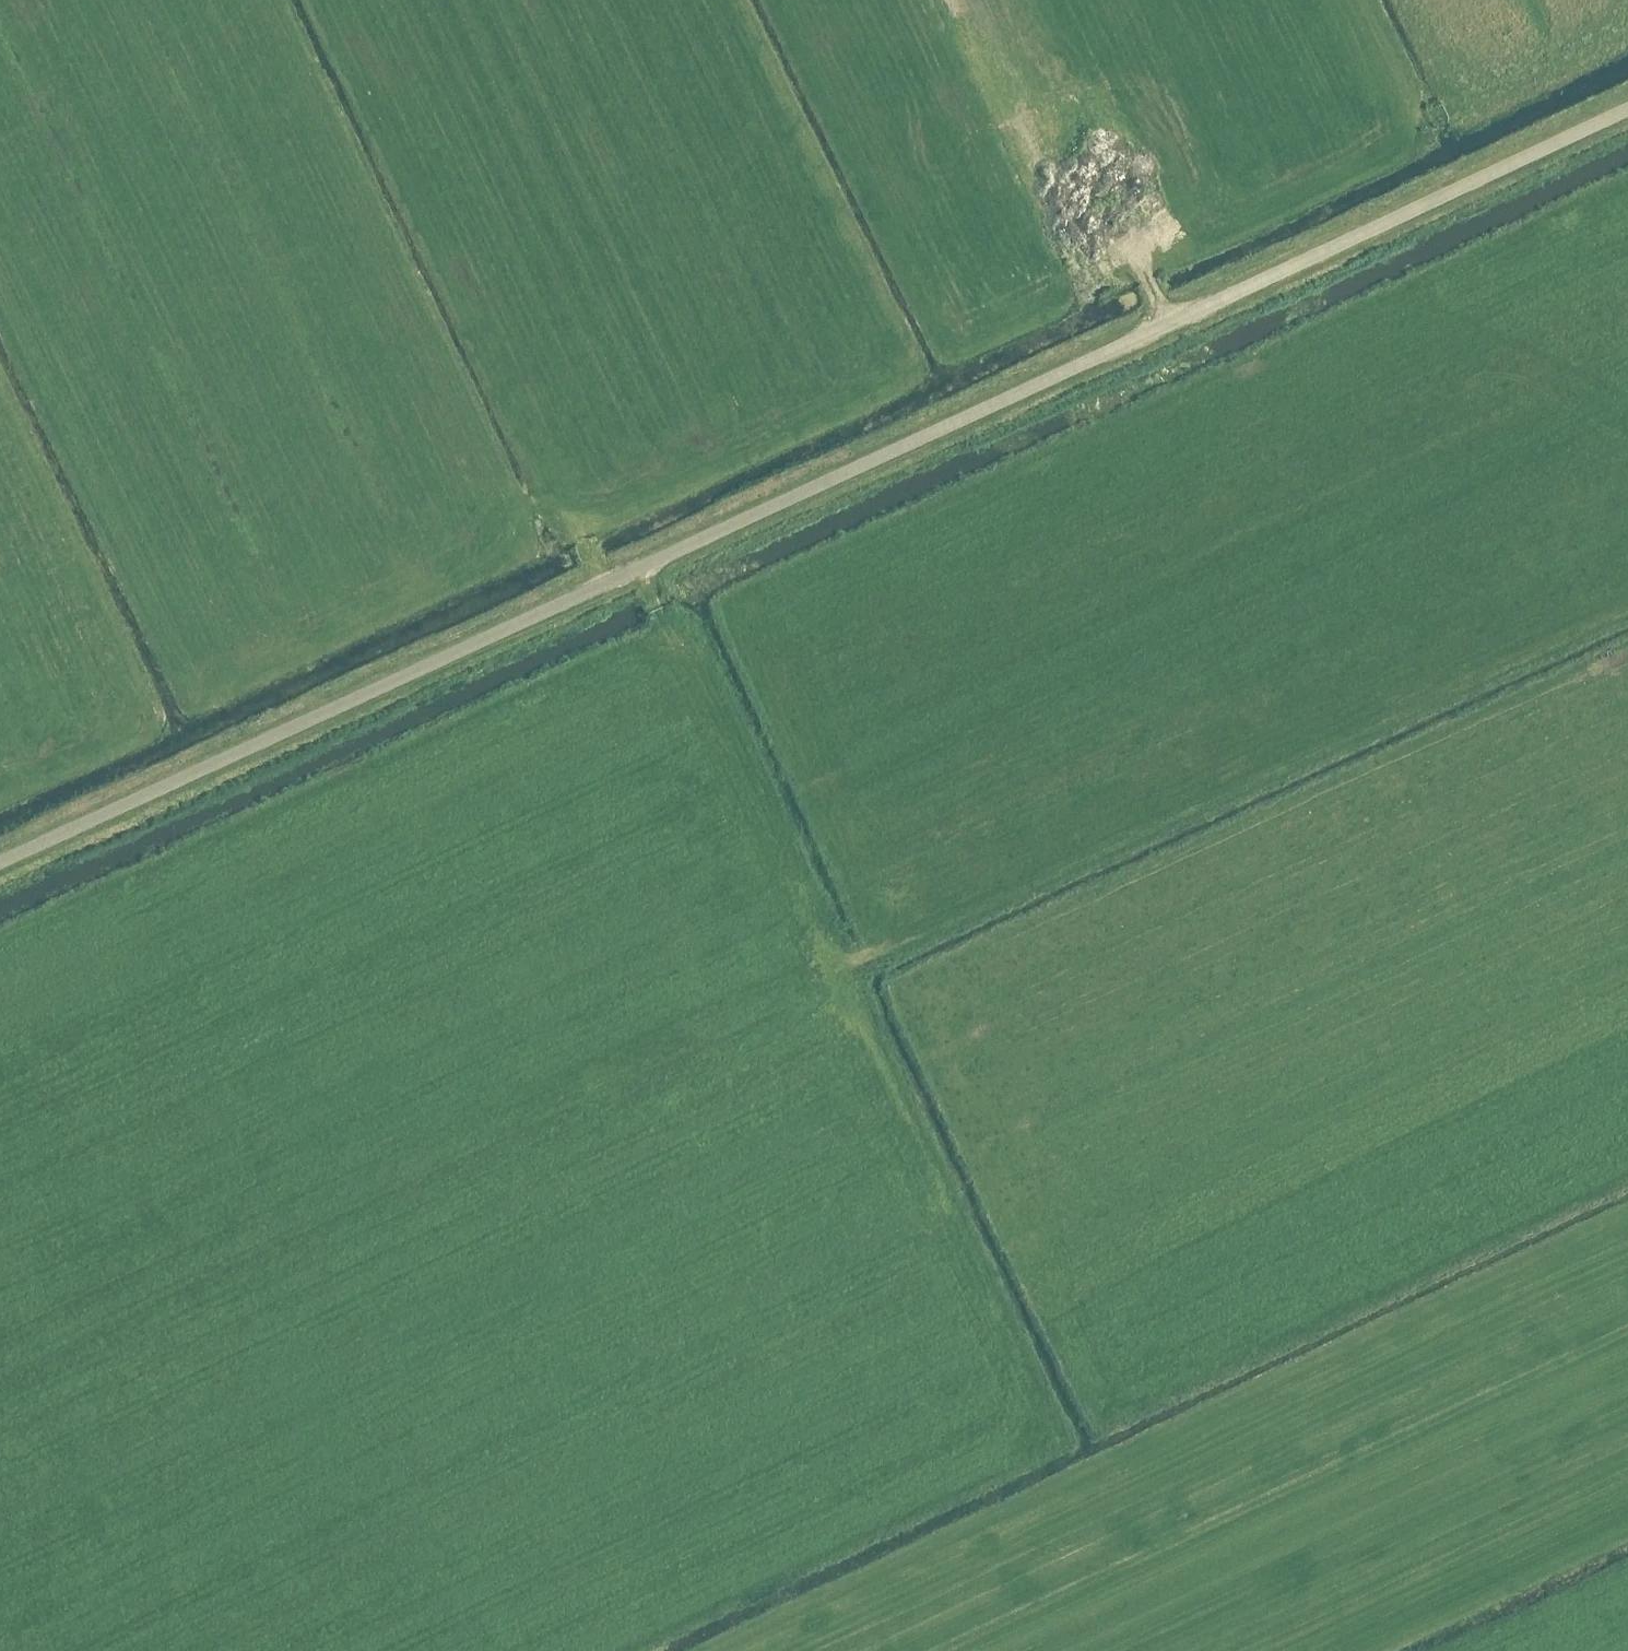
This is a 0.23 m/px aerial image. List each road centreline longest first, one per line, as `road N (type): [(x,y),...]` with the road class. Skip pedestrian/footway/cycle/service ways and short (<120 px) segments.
road 1 (unclassified): [(0,865),(1627,107)]

